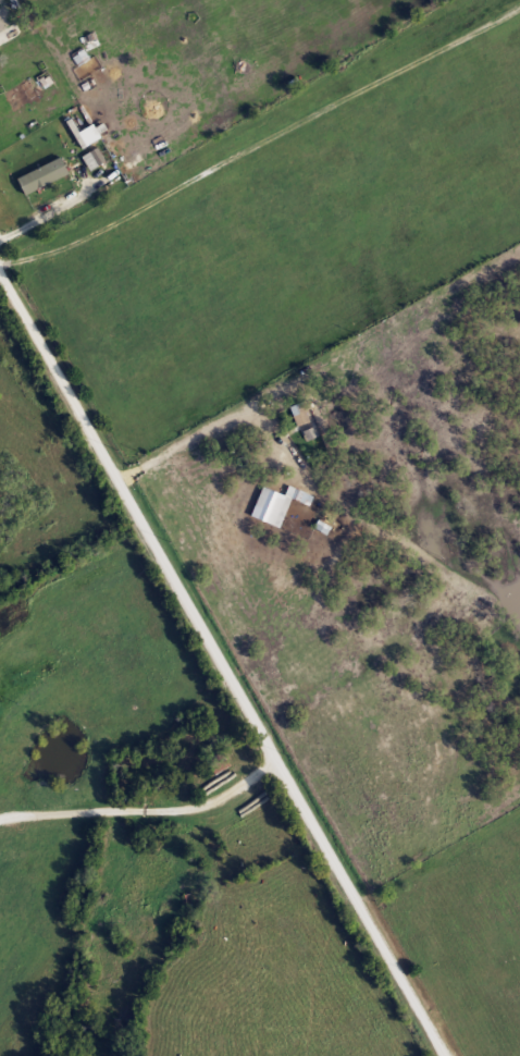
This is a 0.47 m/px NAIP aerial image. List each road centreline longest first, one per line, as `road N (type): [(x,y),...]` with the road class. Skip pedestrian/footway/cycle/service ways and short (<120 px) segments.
road 1 (residential): [(440,1055),(0,268)]
road 2 (residential): [(0,817),(179,806),(221,790),(275,752)]

